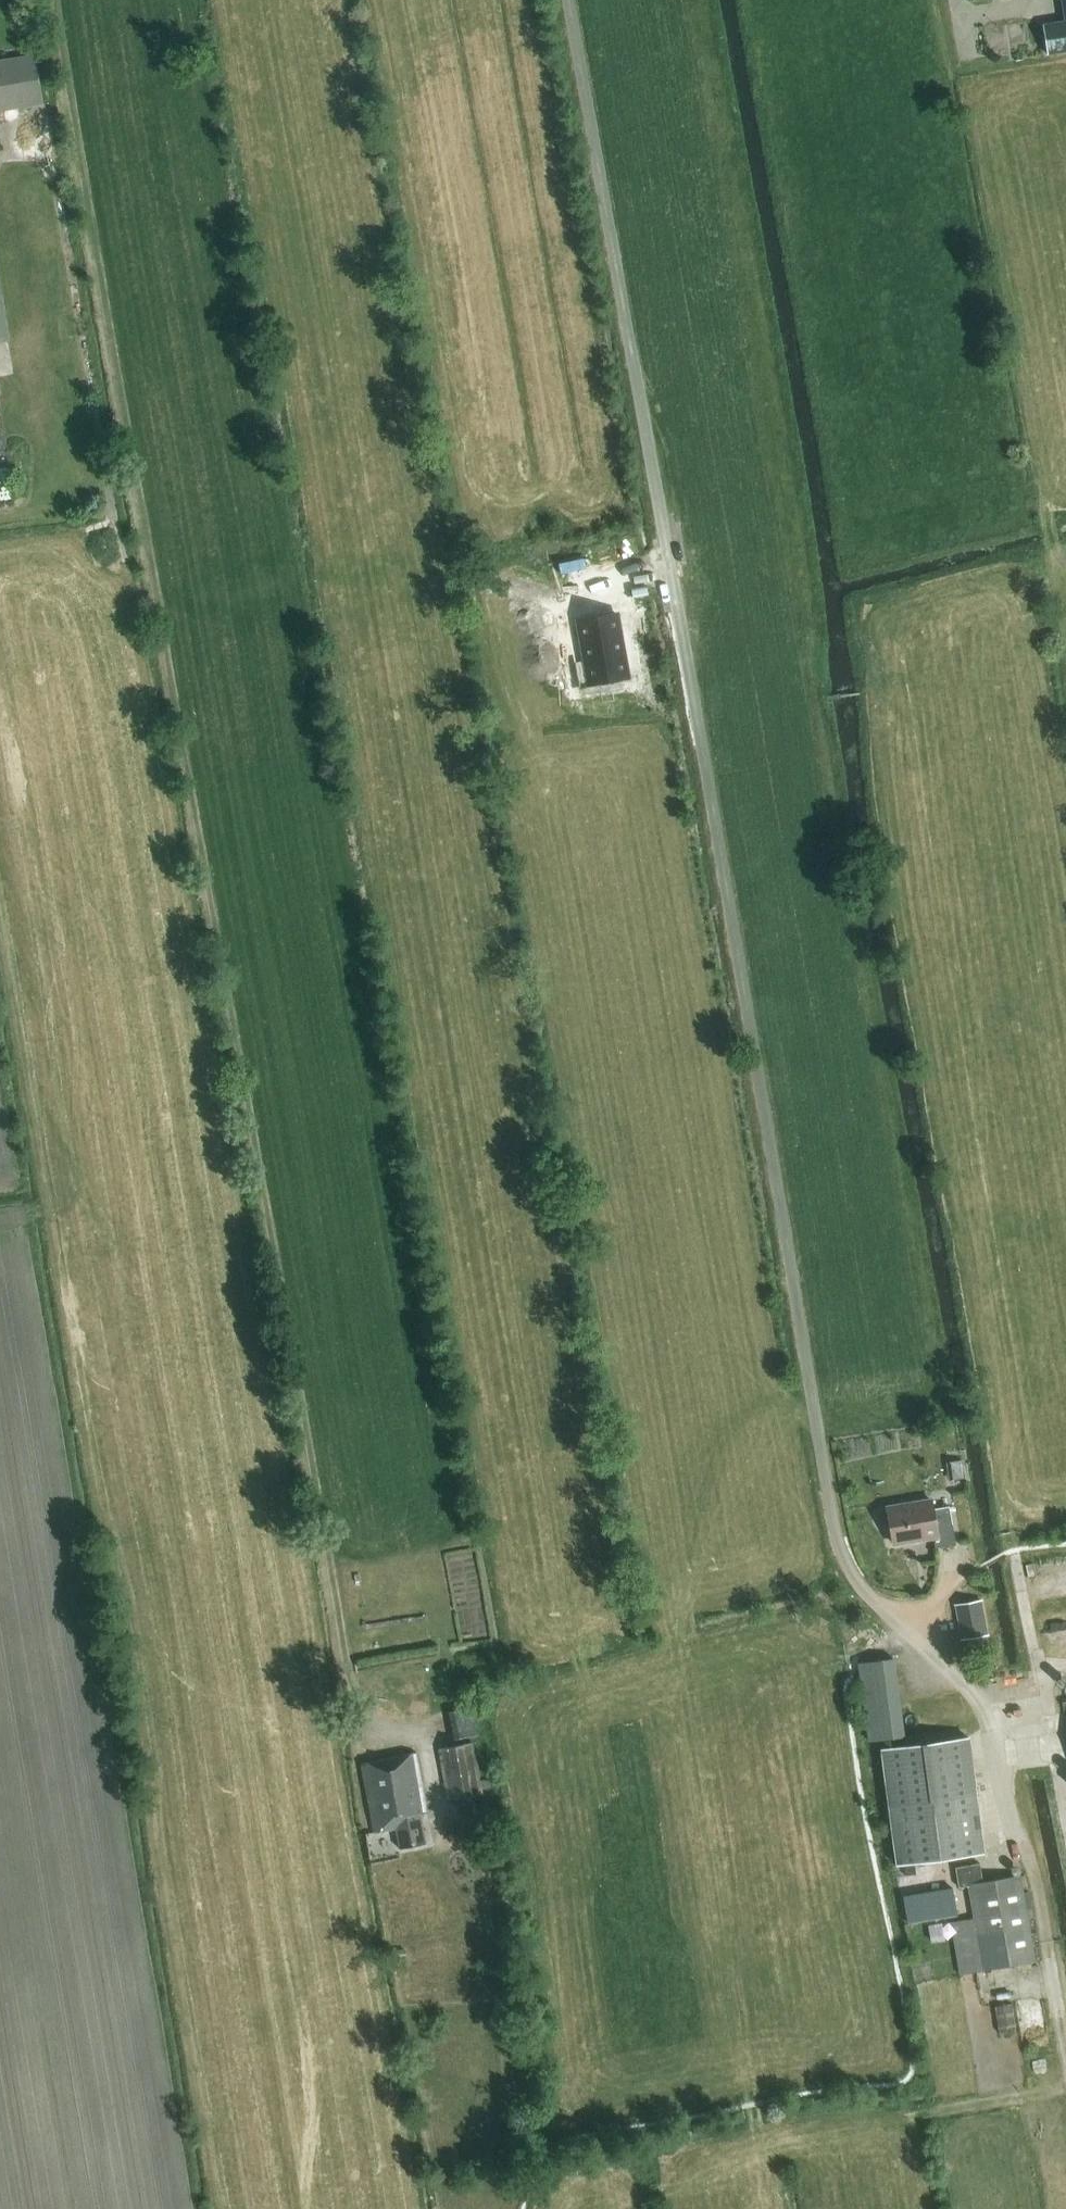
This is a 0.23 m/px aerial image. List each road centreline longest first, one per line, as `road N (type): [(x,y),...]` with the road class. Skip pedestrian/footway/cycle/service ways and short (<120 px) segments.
road 1 (track): [(56,0),(344,1673),(356,1714),(382,1733),(429,1741)]
road 2 (unclassified): [(563,0),(827,1490),(850,1572),(904,1631)]
road 3 (track): [(1037,1890),(1065,2047)]

